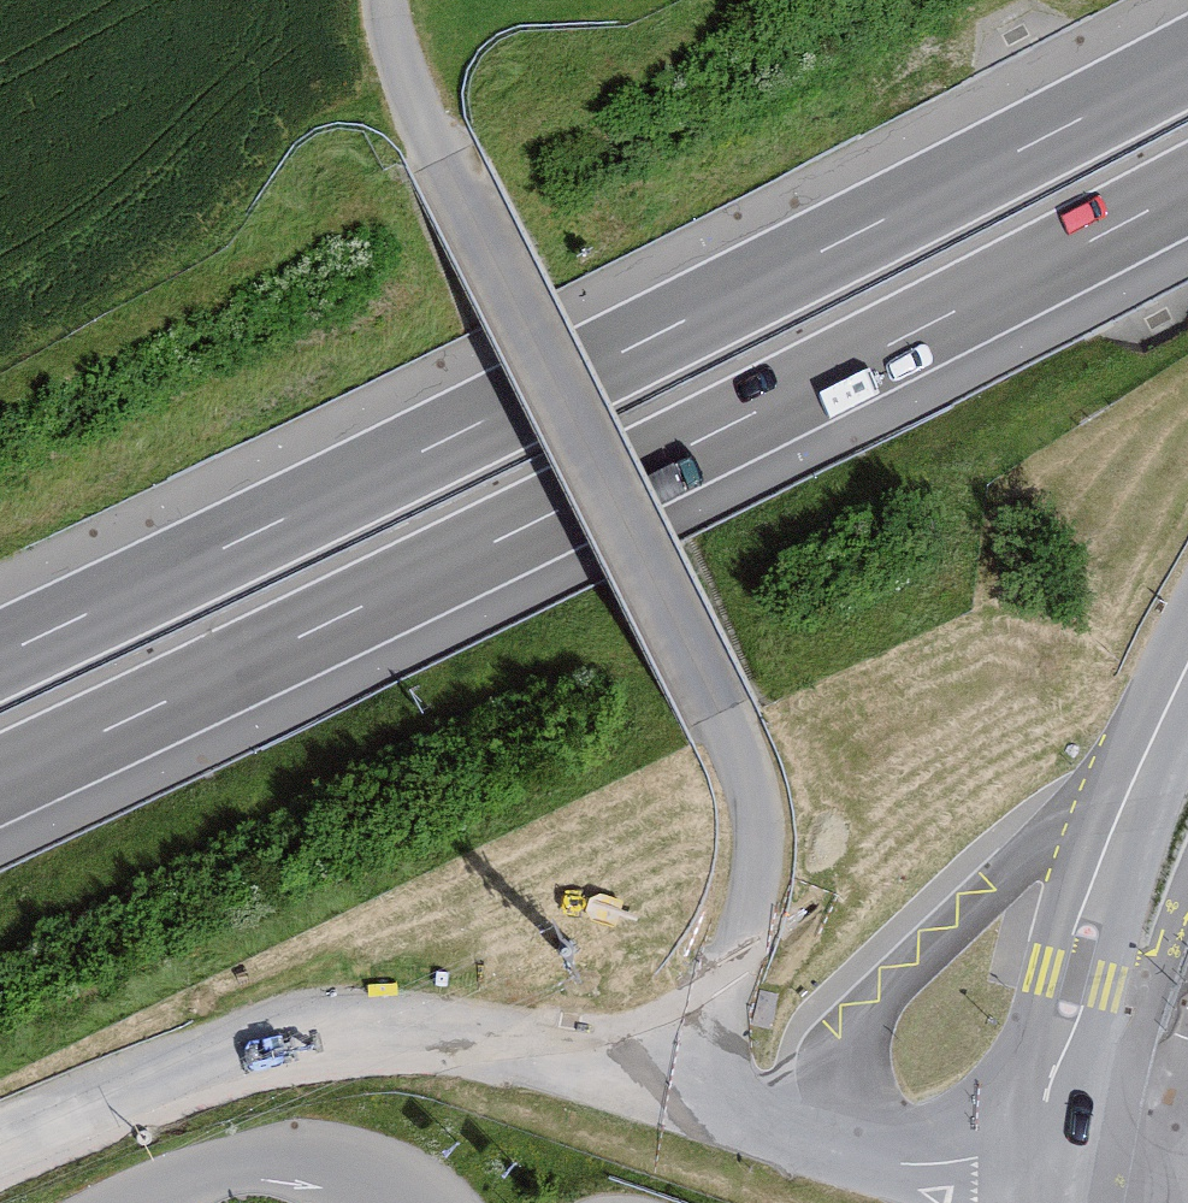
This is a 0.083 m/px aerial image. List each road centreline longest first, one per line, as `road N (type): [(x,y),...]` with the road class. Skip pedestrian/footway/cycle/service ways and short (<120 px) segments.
road 1 (motorway): [(1187,62),(455,435),(0,653)]
road 2 (motorway): [(0,777),(502,536),(1187,187)]
road 3 (track): [(682,1092),(748,906),(757,829),(743,760),(439,157),(401,69),(383,0)]
road 4 (unclassified): [(0,1139),(260,1043),(372,1029),(490,1041),(877,1154),(1041,1178)]
road 5 (unclassified): [(1041,1178),(1060,1051),(1100,885),(1187,663)]

